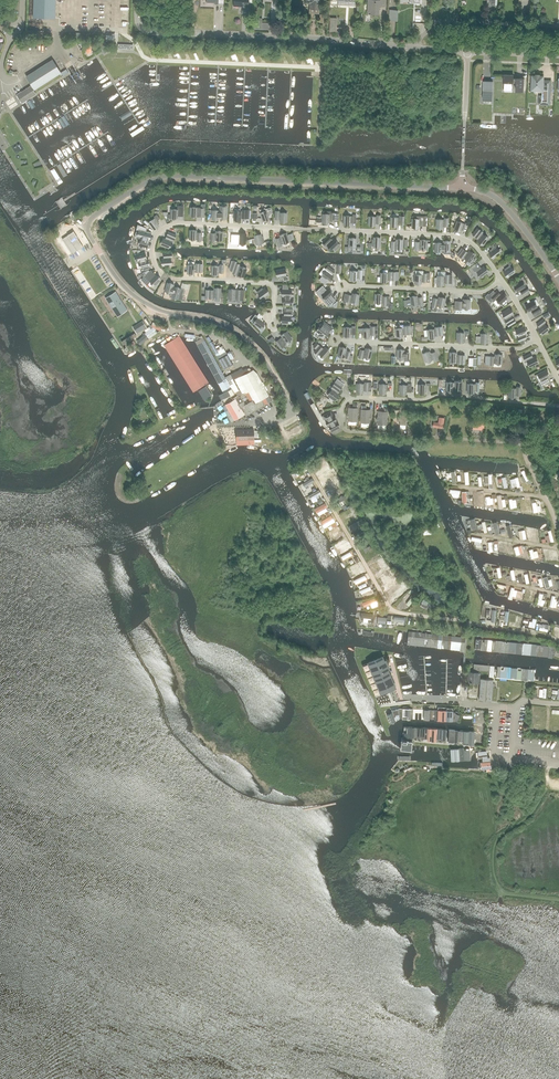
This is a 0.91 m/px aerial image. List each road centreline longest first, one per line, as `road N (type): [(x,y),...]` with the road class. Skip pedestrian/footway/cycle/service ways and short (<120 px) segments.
road 1 (unclassified): [(264,414),(276,423),(291,406),(256,350),(218,323),(165,312),(134,295),(89,236),(90,219),(166,177),(461,187)]
road 2 (residential): [(272,324),(267,283),(160,274),(152,260),(161,227),(444,234),(466,240),(499,279)]
road 3 (unclassified): [(417,49),(149,33),(137,23),(137,0)]
road 4 (residential): [(371,434),(344,430),(343,402),(440,395),(558,404)]
road 5 (residential): [(537,340),(509,348),(334,340)]
road 6 (residential): [(341,285),(485,292),(499,279)]
road 7 (track): [(525,444),(371,434)]
road 8 (residential): [(417,49),(430,28),(446,21),(558,26)]
road 9 (unclassified): [(558,56),(417,49)]
road 10 (unclassified): [(558,283),(500,203),(461,187)]

